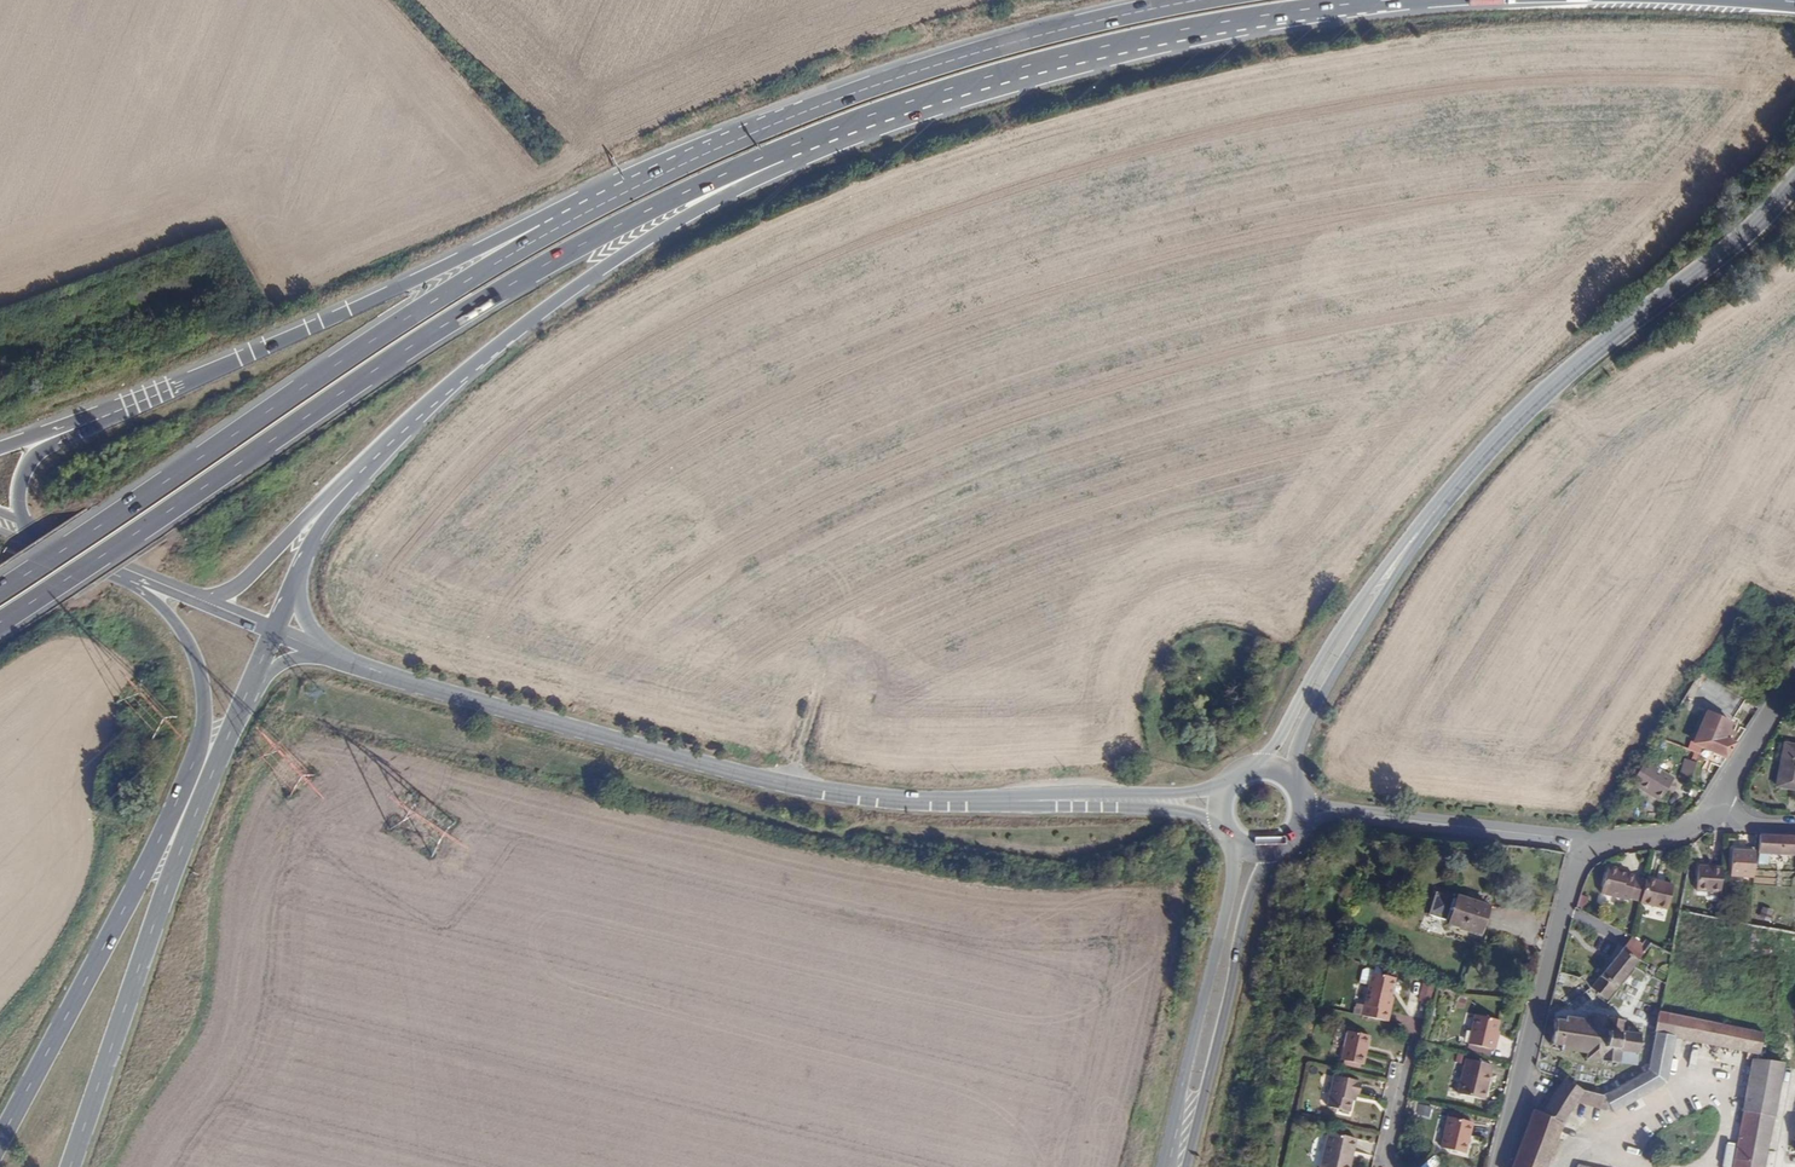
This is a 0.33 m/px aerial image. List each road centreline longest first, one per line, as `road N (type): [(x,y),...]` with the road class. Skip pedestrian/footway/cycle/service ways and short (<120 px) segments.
road 1 (trunk): [(0,620),(388,360),(602,234),(750,162),(904,104),(1060,59),(1335,6),(1450,0)]
road 2 (trunk): [(363,473),(528,325),(699,208),(835,144),(1125,54),(1292,24),(1515,0)]
road 3 (trunk): [(839,99),(657,180),(441,297),(0,591)]
road 4 (trunk): [(839,99),(700,147),(101,411)]
road 5 (secondary): [(339,658),(802,788),(877,799),(1036,800)]
road 6 (secondary): [(137,580),(192,653),(203,697),(202,737),(154,850),(0,1140)]
road 7 (secondary): [(1436,508),(1542,394),(1725,249),(1794,180)]
road 8 (secondary): [(70,1166),(180,852),(236,721)]
road 9 (trunk): [(1197,0),(1045,35),(839,99)]
road 10 (residential): [(1590,844),(1575,864),(1499,1166)]
road 11 (secondary): [(1232,841),(1232,893),(1162,1166)]
road 12 (secondary): [(1187,1166),(1246,911),(1274,851)]
road 13 (secondary): [(1436,508),(1329,645),(1279,739),(1253,766)]
road 14 (secondary): [(1295,781),(1305,728),(1436,508)]
road 15 (unclassified): [(1350,813),(1590,844)]
road 16 (trunk): [(202,599),(237,588),(363,473)]
road 17 (secondary): [(1226,784),(1036,800)]
road 18 (secondary): [(1036,800),(1177,811),(1223,828)]
road 19 (trunk): [(101,411),(41,449),(25,469),(24,533)]
road 20 (residential): [(1711,816),(1794,682)]
road 21 (residential): [(1388,1166),(1418,1030)]
road 22 (secondary): [(236,721),(279,669),(339,658)]
road 23 (trunk): [(296,579),(322,522),(363,473)]
road 24 (residential): [(1590,844),(1664,835),(1711,816)]
road 25 (secondary): [(24,533),(137,580)]

